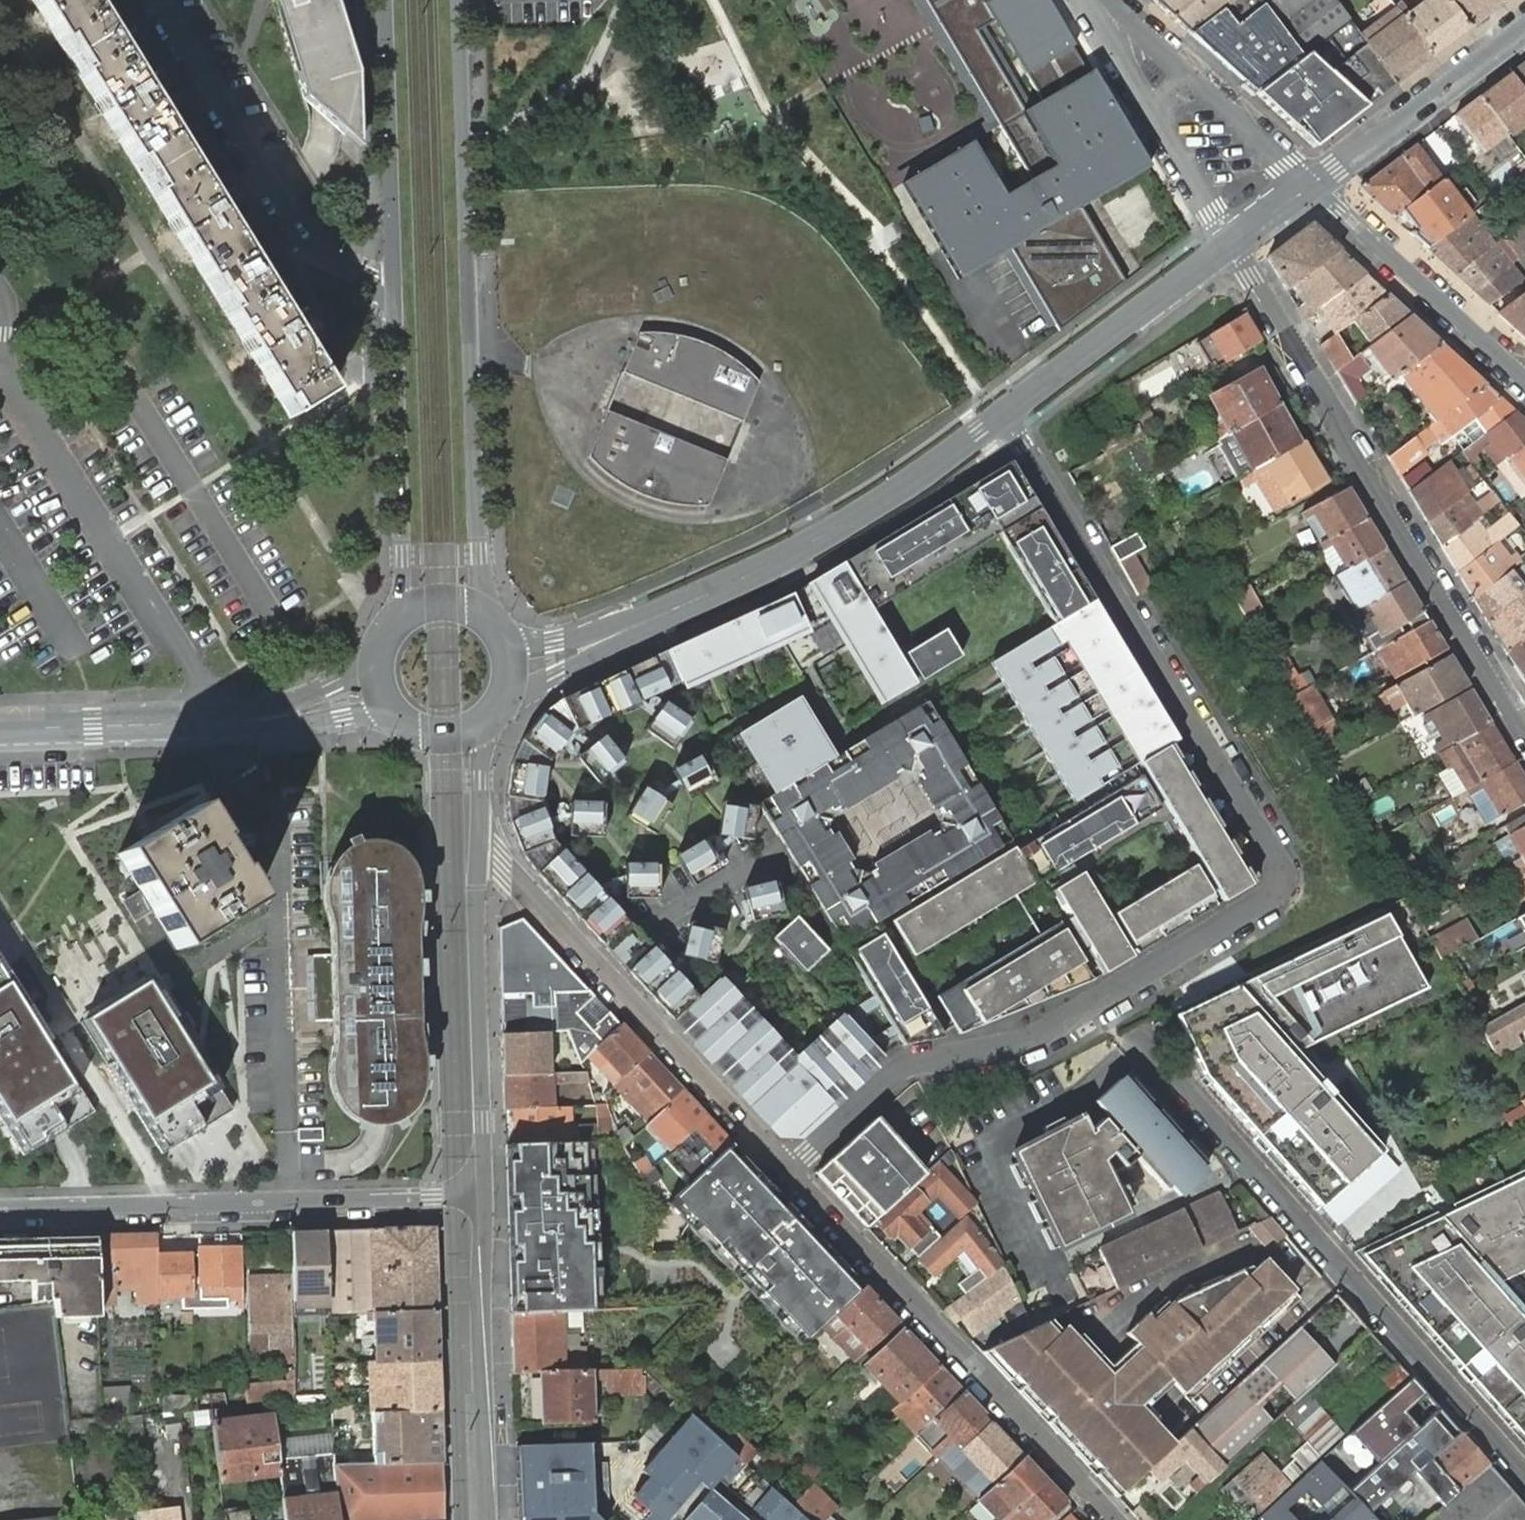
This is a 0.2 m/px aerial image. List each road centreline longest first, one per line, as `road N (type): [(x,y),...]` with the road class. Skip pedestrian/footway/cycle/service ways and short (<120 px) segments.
road 1 (residential): [(1005,411),(1279,868),(1270,894),(1035,1039),(901,1069),(787,1172)]
road 2 (residential): [(484,609),(460,0)]
road 3 (residential): [(1139,1043),(1524,1478)]
road 4 (residential): [(1524,732),(1230,245)]
road 5 (residential): [(1005,411),(880,502),(783,557),(555,657),(514,659)]
road 6 (residential): [(0,1207),(483,1194)]
road 7 (residential): [(1114,1519),(787,1172)]
road 8 (residential): [(787,1172),(478,844)]
road 9 (residential): [(0,731),(289,716),(379,687)]
road 10 (residential): [(158,0),(301,234),(394,292)]
road 11 (residential): [(483,1194),(478,844)]
road 12 (residential): [(488,1519),(483,1194)]
road 13 (residential): [(394,292),(404,610)]
road 14 (residential): [(385,0),(394,292)]
road 15 (residential): [(1312,186),(1524,381)]
road 16 (residential): [(1082,0),(1230,245)]
road 17 (residential): [(1230,245),(1005,411)]
road 18 (residential): [(1312,186),(1109,0)]
road 19 (residential): [(1524,24),(1312,186)]
road 20 (residential): [(379,687),(395,714),(422,731),(453,734),(483,723)]
road 21 (residential): [(478,844),(483,723)]

